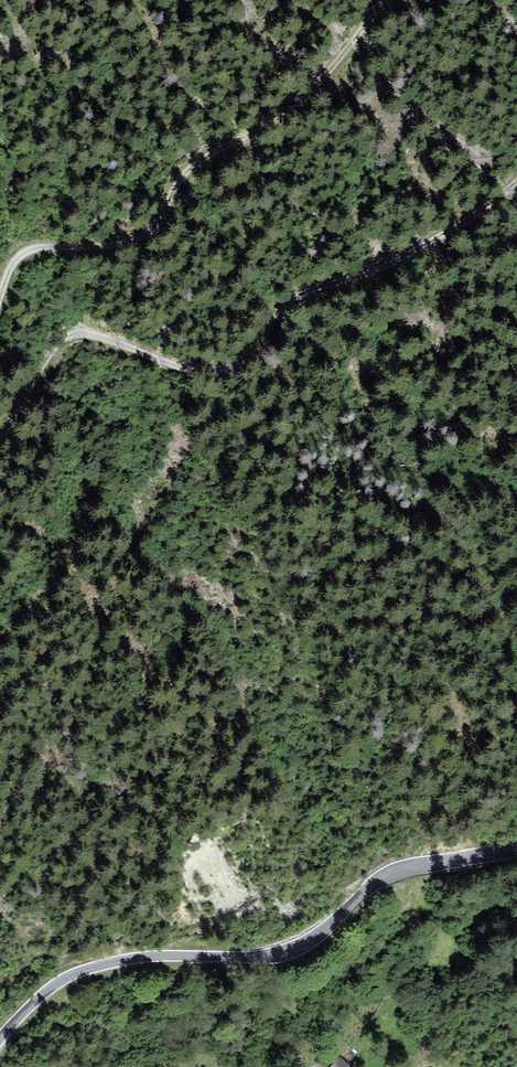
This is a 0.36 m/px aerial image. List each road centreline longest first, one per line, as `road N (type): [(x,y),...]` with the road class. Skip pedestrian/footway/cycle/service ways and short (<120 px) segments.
road 1 (track): [(516,180),(392,266),(283,306),(251,356),(230,367),(205,373),(107,338),(67,338),(0,439)]
road 2 (unclassified): [(516,849),(388,875),(321,932),(280,953),(93,966),(54,985),(0,1037)]
road 3 (track): [(0,302),(22,254),(147,236),(201,161),(265,131),(318,85),(389,0)]
road 4 (track): [(358,1054),(369,1027),(417,967),(428,934),(516,905)]

